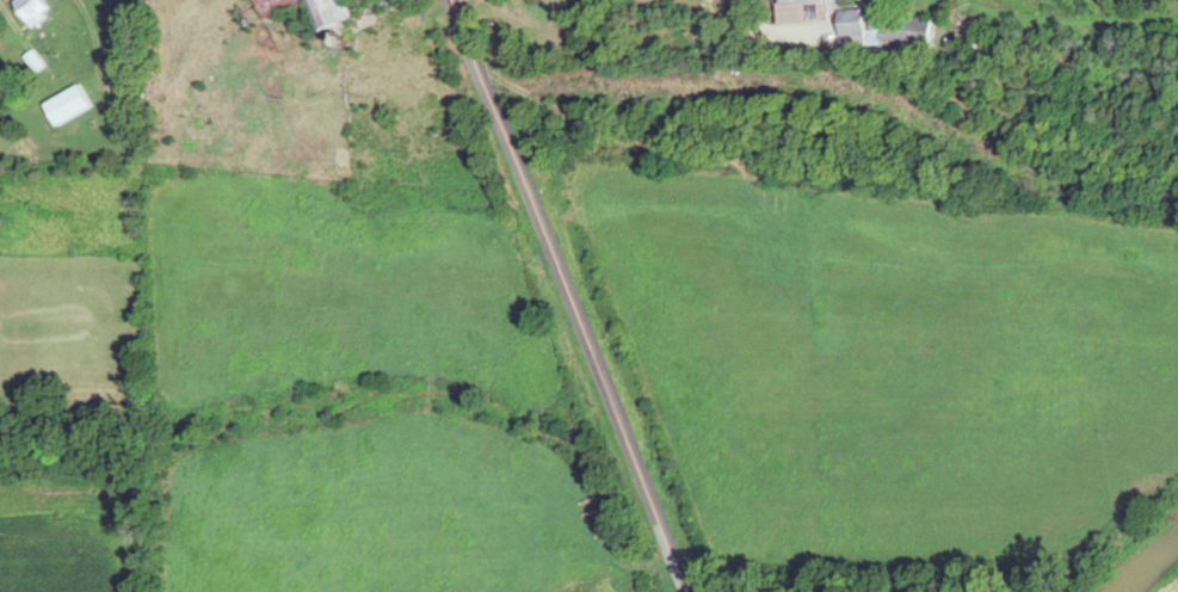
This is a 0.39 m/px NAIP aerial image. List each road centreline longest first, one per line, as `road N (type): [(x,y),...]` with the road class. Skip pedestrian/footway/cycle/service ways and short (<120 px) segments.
road 1 (tertiary): [(686,591),(446,0)]

